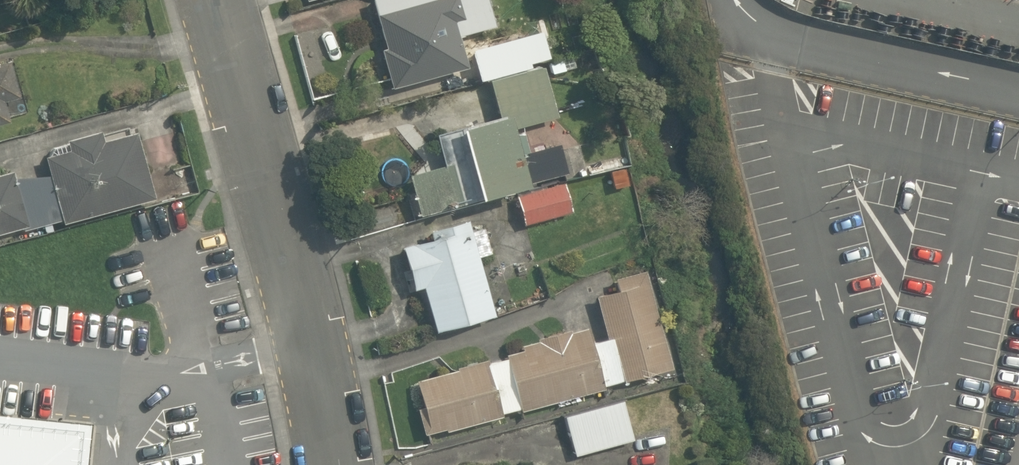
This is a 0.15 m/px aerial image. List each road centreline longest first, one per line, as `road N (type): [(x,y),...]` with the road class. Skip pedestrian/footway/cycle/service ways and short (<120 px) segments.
road 1 (unclassified): [(335,464),(325,402),(216,0)]

